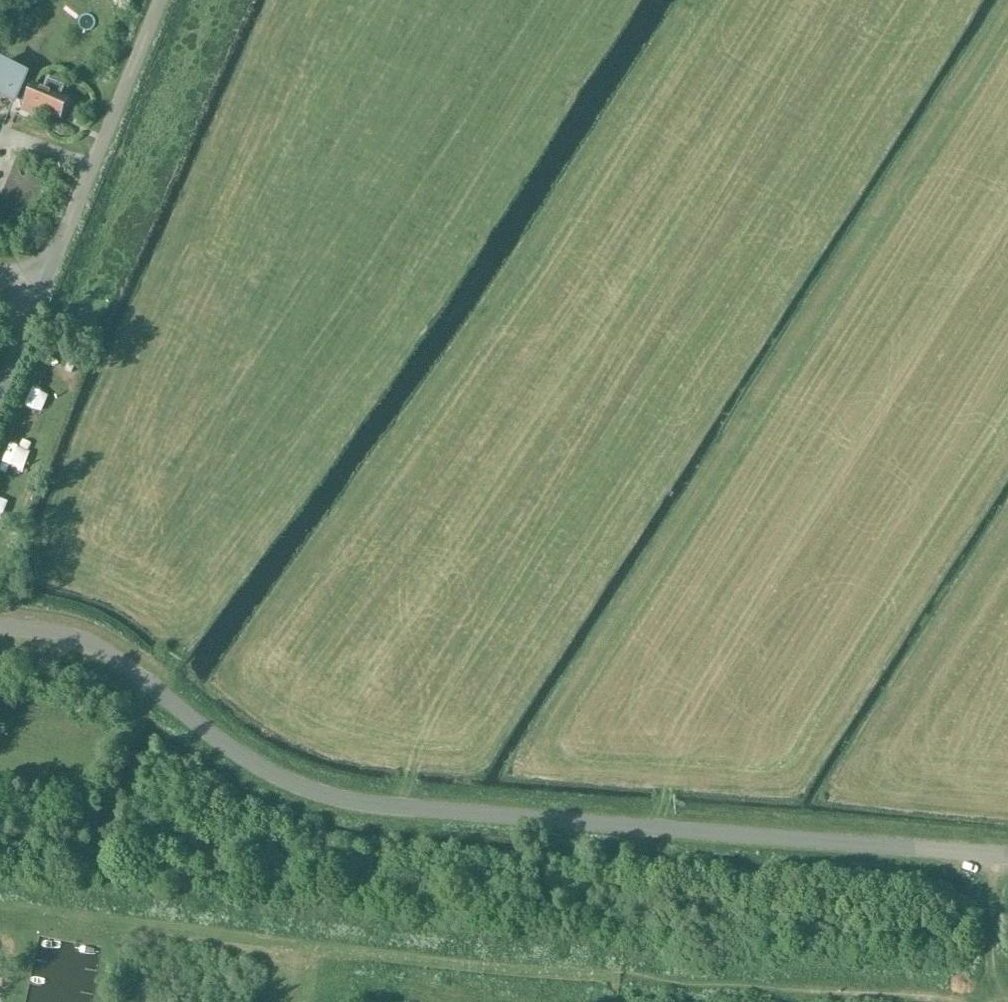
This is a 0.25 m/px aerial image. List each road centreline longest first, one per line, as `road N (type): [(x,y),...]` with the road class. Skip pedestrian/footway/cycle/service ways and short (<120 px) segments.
road 1 (unclassified): [(0,625),(81,642),(251,764),(368,807),(1007,856)]
road 2 (unclassified): [(38,291),(160,0)]

